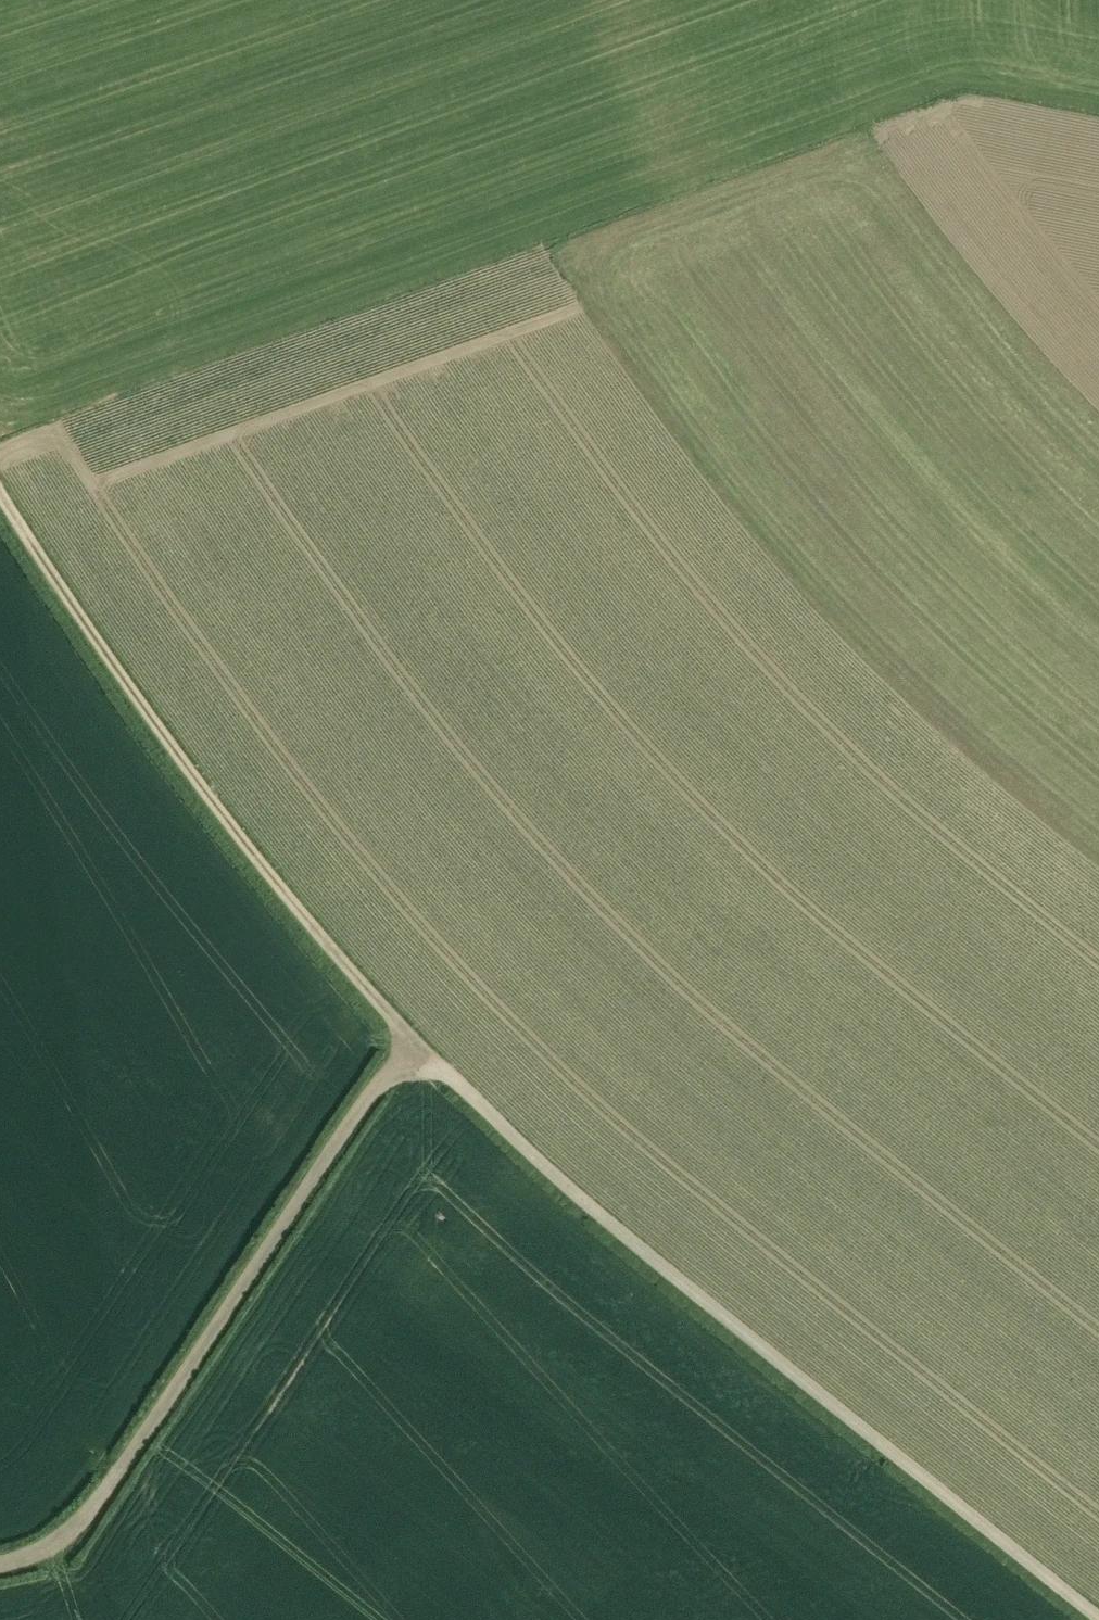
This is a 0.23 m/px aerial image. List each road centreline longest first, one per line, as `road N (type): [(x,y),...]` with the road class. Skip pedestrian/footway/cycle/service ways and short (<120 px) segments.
road 1 (track): [(415,1042),(649,1259),(1098,1617)]
road 2 (track): [(0,498),(264,865),(415,1042)]
road 3 (track): [(0,1564),(55,1545),(98,1503),(366,1099),(415,1042)]

